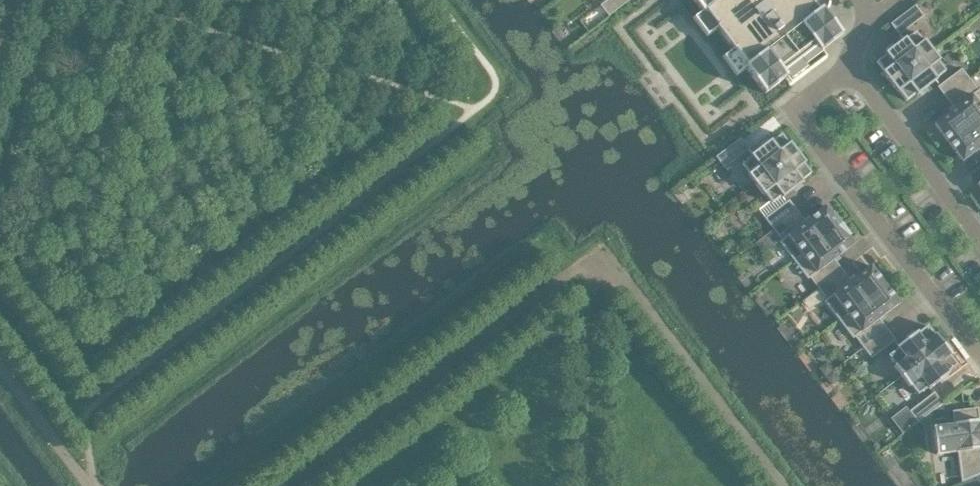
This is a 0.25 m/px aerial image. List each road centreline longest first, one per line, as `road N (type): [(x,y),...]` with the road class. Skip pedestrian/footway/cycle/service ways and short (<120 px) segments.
road 1 (residential): [(850,68),(791,112),(979,356)]
road 2 (residential): [(979,237),(850,68)]

